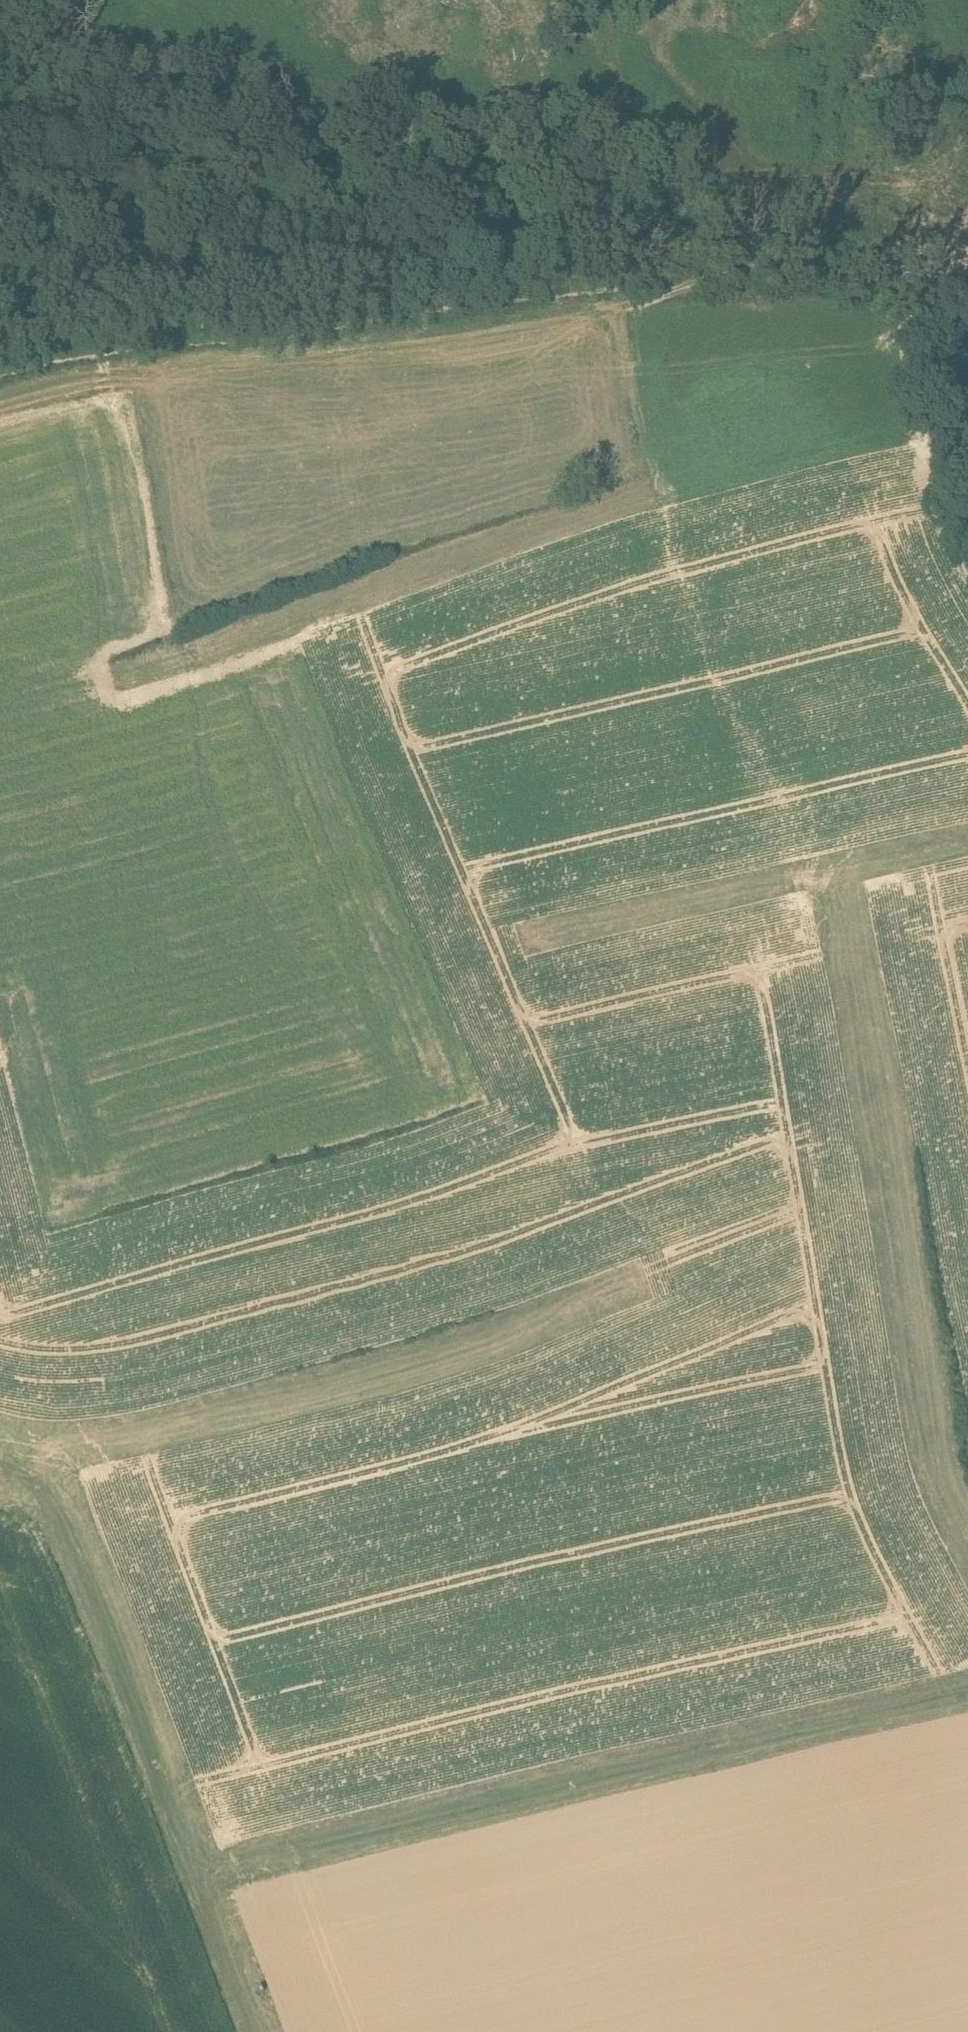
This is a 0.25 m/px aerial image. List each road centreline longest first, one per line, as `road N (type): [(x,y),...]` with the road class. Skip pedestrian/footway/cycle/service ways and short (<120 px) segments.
road 1 (track): [(652,278),(782,256),(896,279),(967,279)]

